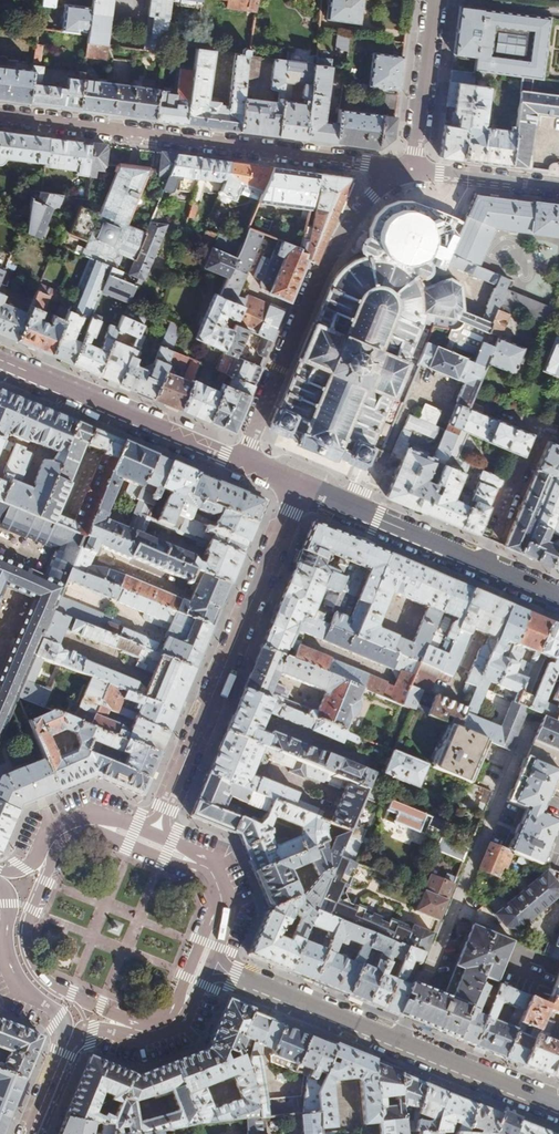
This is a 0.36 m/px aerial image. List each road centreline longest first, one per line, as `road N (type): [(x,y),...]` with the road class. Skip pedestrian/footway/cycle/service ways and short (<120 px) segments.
road 1 (residential): [(411,168),(0,116)]
road 2 (residential): [(300,489),(150,844)]
road 3 (residential): [(411,168),(340,235),(239,464)]
road 4 (tertiary): [(300,489),(558,597)]
road 5 (tertiary): [(0,366),(239,464)]
road 6 (tertiary): [(49,853),(26,930),(33,965),(55,987),(143,1033)]
road 7 (residential): [(416,984),(500,785)]
road 8 (tertiary): [(391,1044),(201,965)]
road 9 (primary): [(68,1044),(54,1011),(12,973),(0,883)]
road 10 (tertiary): [(558,1110),(391,1044)]
road 11 (residential): [(411,168),(432,0)]
road 12 (tertiary): [(201,965),(223,904),(213,874),(150,844)]
road 13 (residential): [(558,188),(411,168)]

